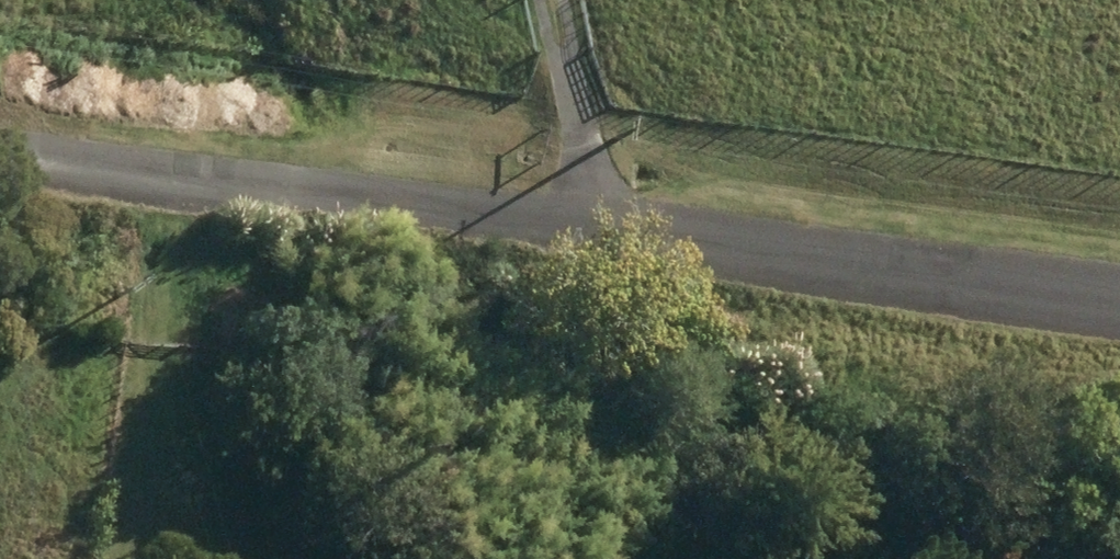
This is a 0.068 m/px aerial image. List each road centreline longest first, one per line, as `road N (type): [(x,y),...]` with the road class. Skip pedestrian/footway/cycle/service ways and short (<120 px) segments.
road 1 (residential): [(1119,288),(0,145)]
road 2 (track): [(265,180),(246,317),(264,393),(430,558)]
road 3 (track): [(589,221),(554,0)]

